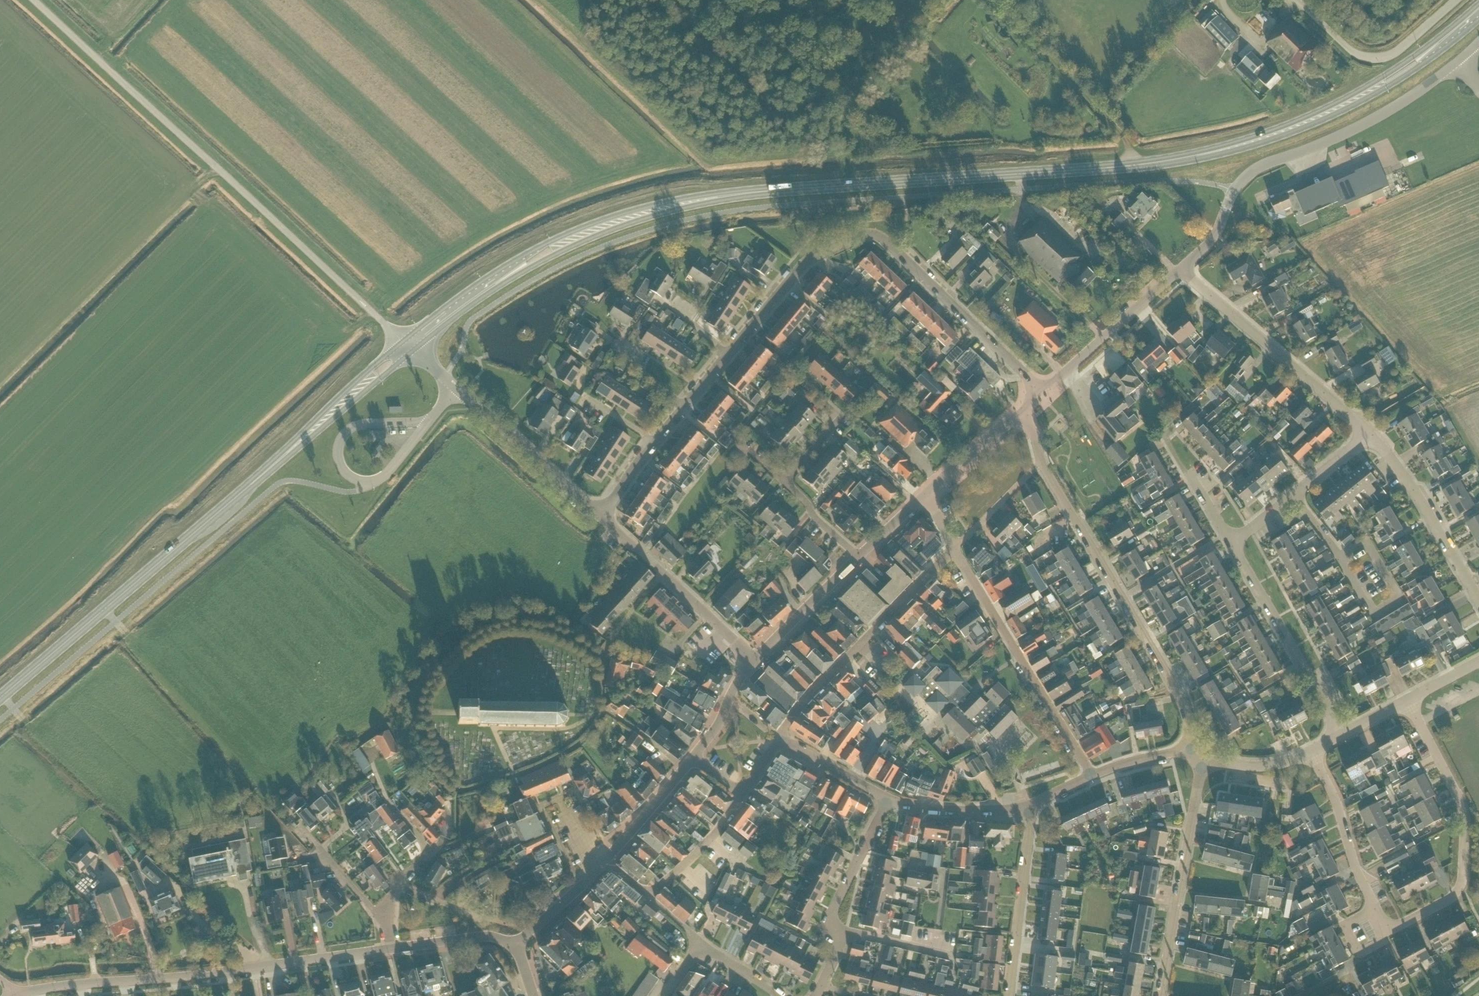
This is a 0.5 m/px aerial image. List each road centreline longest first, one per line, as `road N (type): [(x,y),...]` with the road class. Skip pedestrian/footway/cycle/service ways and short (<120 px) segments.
road 1 (unclassified): [(404,339),(32,0)]
road 2 (residential): [(728,355),(808,261),(876,236),(1041,396)]
road 3 (primary): [(777,190),(678,199),(567,233),(486,276),(404,339)]
road 4 (primary): [(777,190),(1183,158)]
road 5 (primary): [(414,349),(493,289),(572,245),(646,217),(777,190)]
road 6 (tertiary): [(1182,269),(1211,243),(1250,173),(1384,114),(1478,42)]
road 7 (tertiary): [(23,995),(390,949)]
road 8 (primary): [(0,697),(264,472)]
road 9 (unclassified): [(1199,760),(1181,694),(1042,460)]
road 10 (primary): [(1478,1),(1352,94),(1183,158)]
road 11 (primary): [(1183,158),(1248,147),(1315,123),(1384,88),(1478,19)]
road 12 (residential): [(1409,703),(1467,821),(1464,862),(1446,902),(1381,927)]
road 13 (residential): [(1091,780),(955,551)]
road 14 (residential): [(780,739),(955,551)]
road 15 (residential): [(1369,436),(1182,269)]
road 16 (unclassified): [(1160,995),(1199,760)]
road 17 (residential): [(1344,738),(1233,546)]
road 18 (residential): [(820,987),(845,932),(829,925),(888,803)]
road 19 (unclassified): [(1455,0),(1401,49),(1376,58),(1353,51),(1298,0)]
road 20 (unclassified): [(599,517),(453,387)]
road 21 (residential): [(1478,598),(1369,436)]
road 22 (primary): [(264,472),(414,349)]
road 23 (primary): [(404,339),(264,472)]
road 24 (tertiary): [(1041,396),(1182,269)]
road 25 (residential): [(1035,813),(1010,995)]
road 26 (residential): [(1375,911),(1312,750)]
road 27 (residential): [(1342,562),(1367,543),(1401,600),(1375,615),(1358,587)]
road 28 (unclassified): [(1035,813),(965,815),(888,803)]
road 29 (tertiary): [(754,658),(858,557)]
road 30 (residential): [(646,896),(699,853),(741,797)]
road 31 (unclassified): [(453,387),(381,480),(366,482)]
road 32 (tertiary): [(390,949),(518,940)]
road 33 (residential): [(1233,546),(1165,438)]
road 34 (tertiary): [(927,493),(1023,411)]
road 35 (residential): [(955,551),(1042,460)]
road 36 (unclassified): [(888,803),(780,739)]
road 37 (unclassified): [(754,658),(662,576)]

